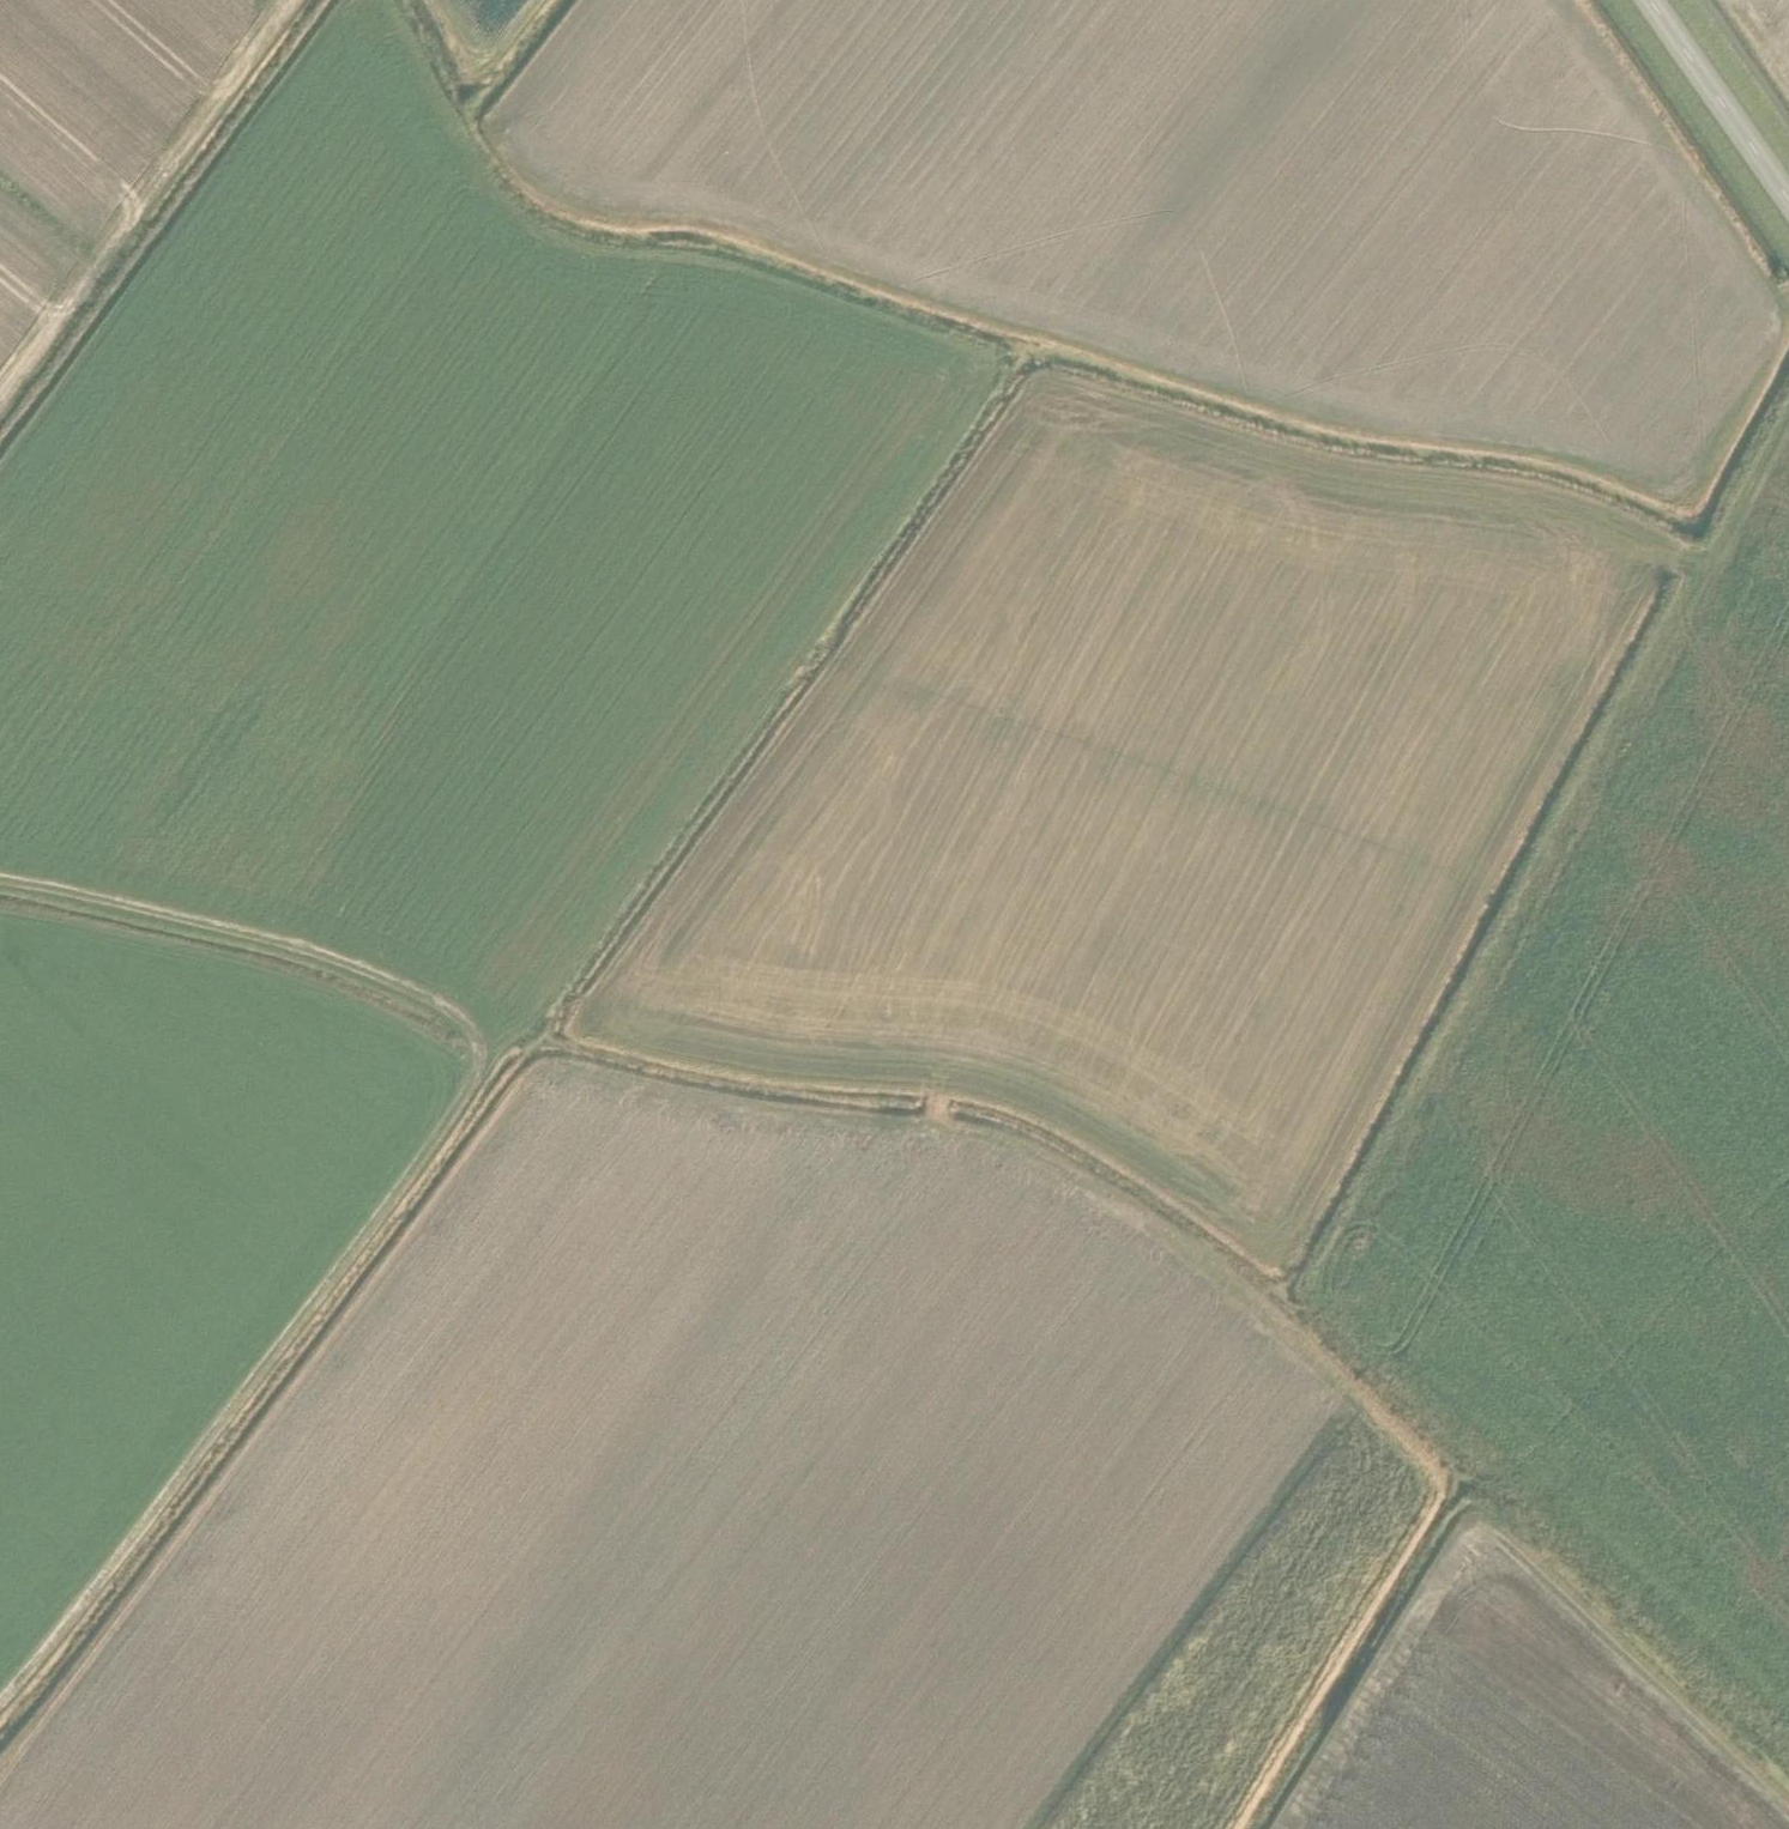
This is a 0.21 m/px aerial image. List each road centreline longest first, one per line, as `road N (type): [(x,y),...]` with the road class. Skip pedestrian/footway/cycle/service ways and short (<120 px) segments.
road 1 (secondary): [(1788,196),(1653,0)]

